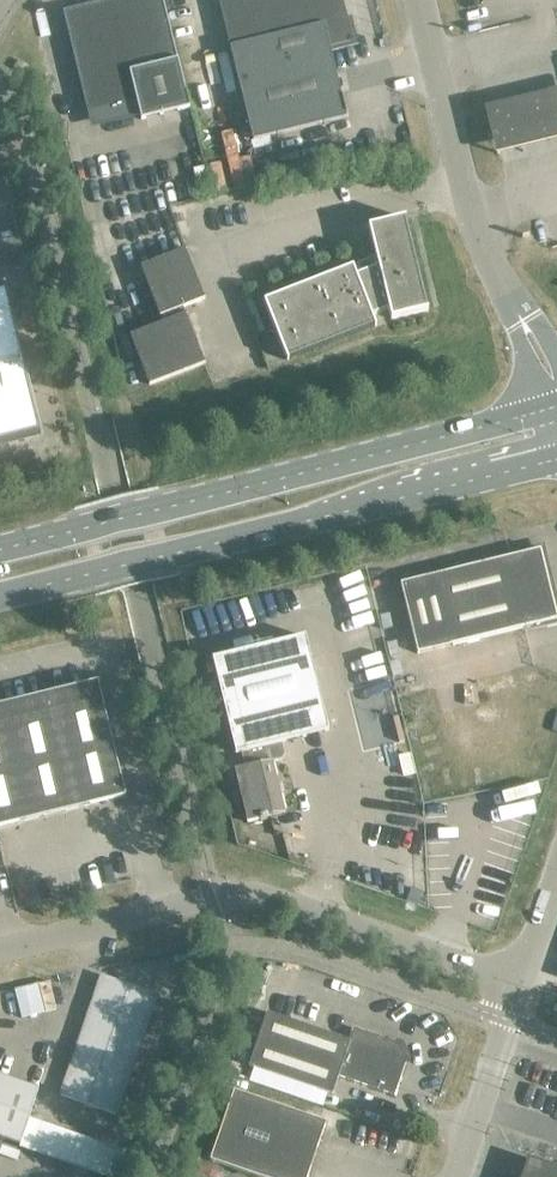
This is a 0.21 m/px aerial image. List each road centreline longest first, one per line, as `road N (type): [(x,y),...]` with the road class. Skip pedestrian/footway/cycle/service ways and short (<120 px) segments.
road 1 (secondary): [(0,600),(556,455)]
road 2 (secondary): [(556,408),(472,436),(0,549)]
road 3 (unclassified): [(521,981),(290,905),(207,898),(0,950)]
road 4 (unclassified): [(556,382),(490,261),(419,0)]
road 5 (unclassified): [(461,1176),(521,981)]

